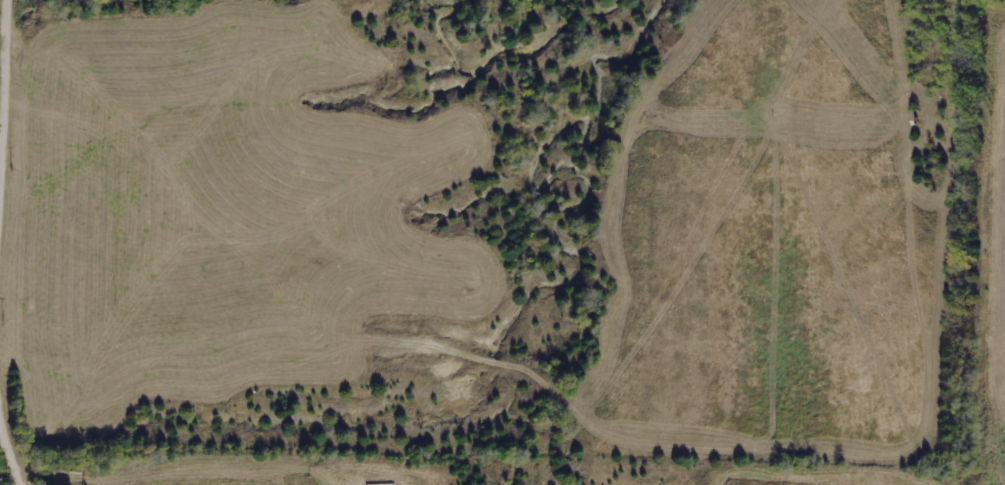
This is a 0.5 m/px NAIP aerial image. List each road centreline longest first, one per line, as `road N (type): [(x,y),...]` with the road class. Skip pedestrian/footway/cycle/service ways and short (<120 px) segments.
road 1 (residential): [(41,484),(27,451),(16,0)]

